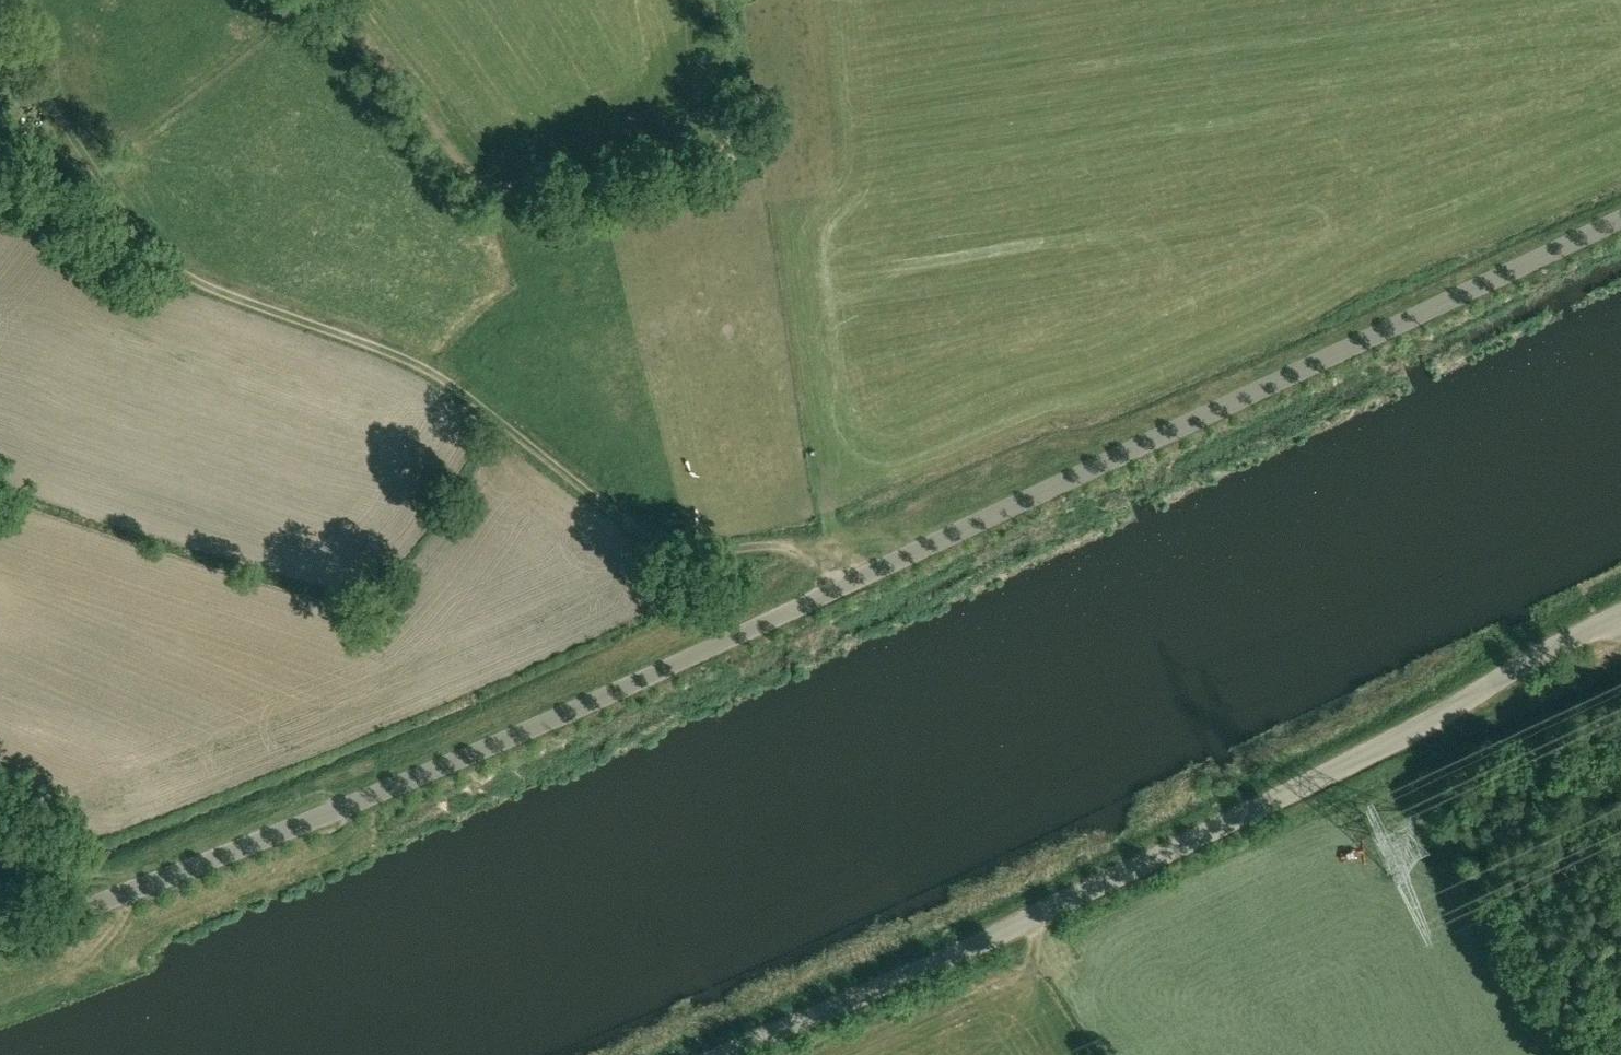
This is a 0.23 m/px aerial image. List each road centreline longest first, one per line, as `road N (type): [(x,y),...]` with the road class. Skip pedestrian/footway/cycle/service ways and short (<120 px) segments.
road 1 (unclassified): [(0,940),(568,714),(1620,224)]
road 2 (unclassified): [(1620,625),(1536,665),(1431,731),(1085,902),(731,1054)]
road 3 (track): [(47,111),(138,245),(187,287),(455,394),(639,538),(700,555),(813,553),(832,565),(841,586)]

